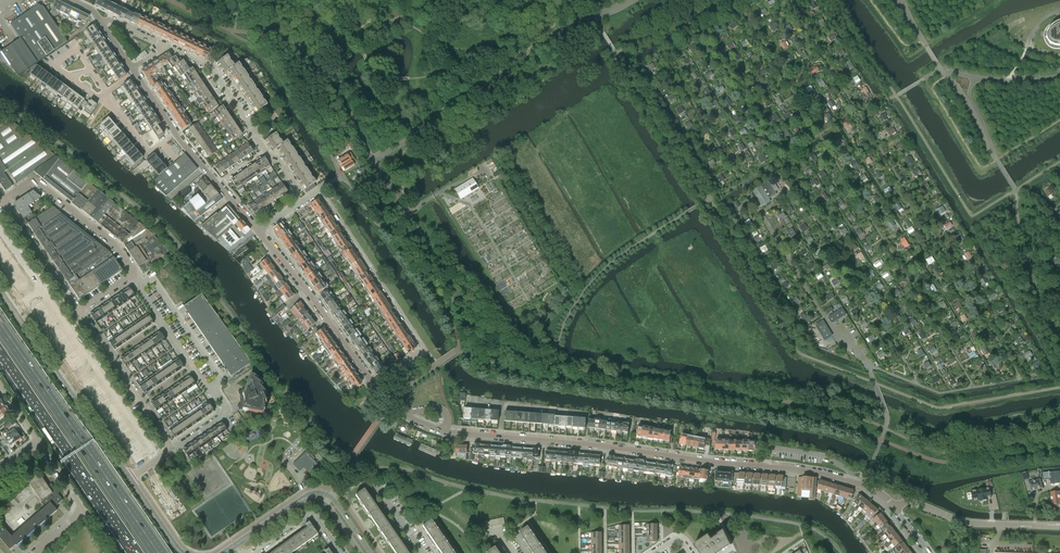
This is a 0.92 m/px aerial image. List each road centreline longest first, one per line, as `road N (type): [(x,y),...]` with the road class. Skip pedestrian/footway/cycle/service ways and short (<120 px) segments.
road 1 (residential): [(446,431),(825,474),(873,489),(895,507)]
road 2 (motorway): [(156,552),(0,327)]
road 3 (residential): [(319,191),(423,350),(374,385)]
road 4 (motorway): [(0,351),(138,552)]
road 5 (tertiary): [(130,479),(0,291)]
road 6 (residential): [(374,385),(256,230)]
road 7 (unclassified): [(132,274),(116,243),(39,184),(3,202)]
road 8 (residential): [(895,507),(915,503),(980,525),(1059,527)]
road 9 (residential): [(173,450),(79,312)]
road 10 (residential): [(214,388),(221,377),(175,310),(155,281),(141,282)]
road 11 (unclassified): [(79,312),(3,202)]
road 12 (residential): [(141,282),(214,388)]
road 13 (residential): [(256,230),(174,132)]

